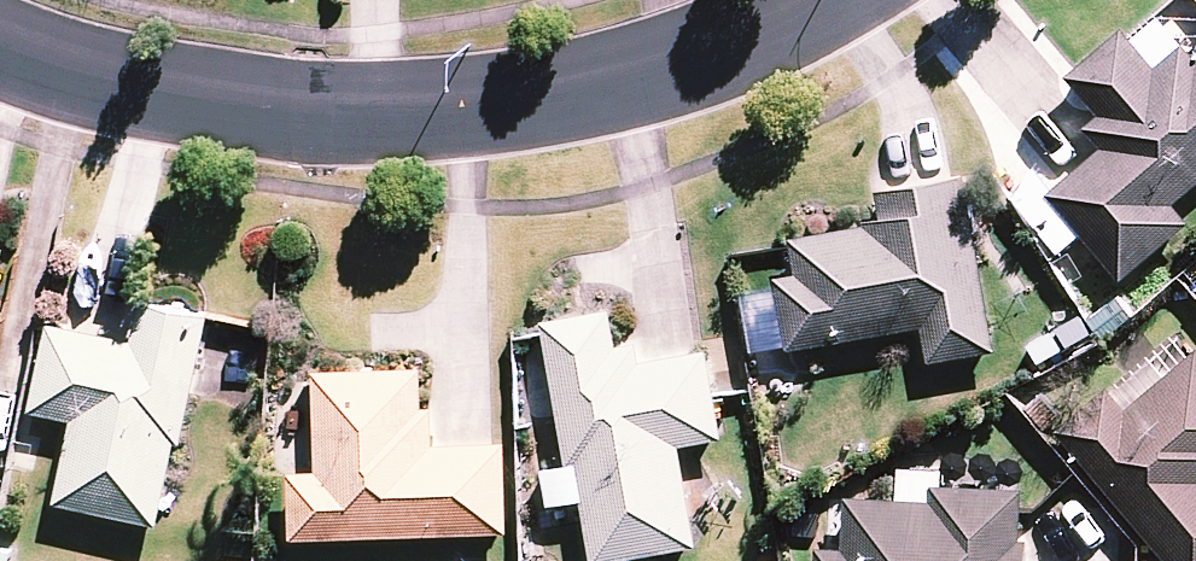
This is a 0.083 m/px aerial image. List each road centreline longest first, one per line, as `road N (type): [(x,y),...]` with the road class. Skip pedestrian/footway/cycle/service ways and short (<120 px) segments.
road 1 (residential): [(0,47),(107,82),(258,114),(385,118),(654,74),(832,0)]

